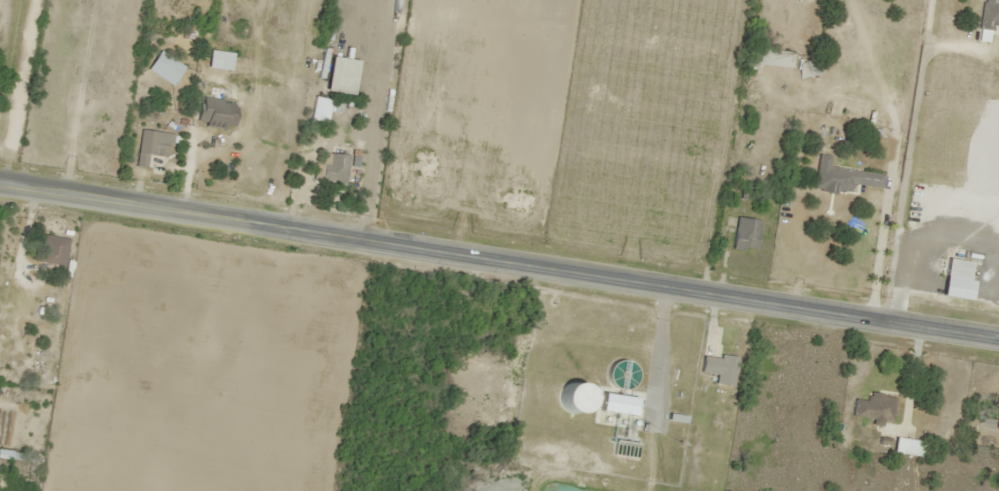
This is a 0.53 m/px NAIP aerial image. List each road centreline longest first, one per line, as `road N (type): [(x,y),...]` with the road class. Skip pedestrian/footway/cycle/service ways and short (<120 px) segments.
road 1 (secondary): [(998,338),(0,183)]

